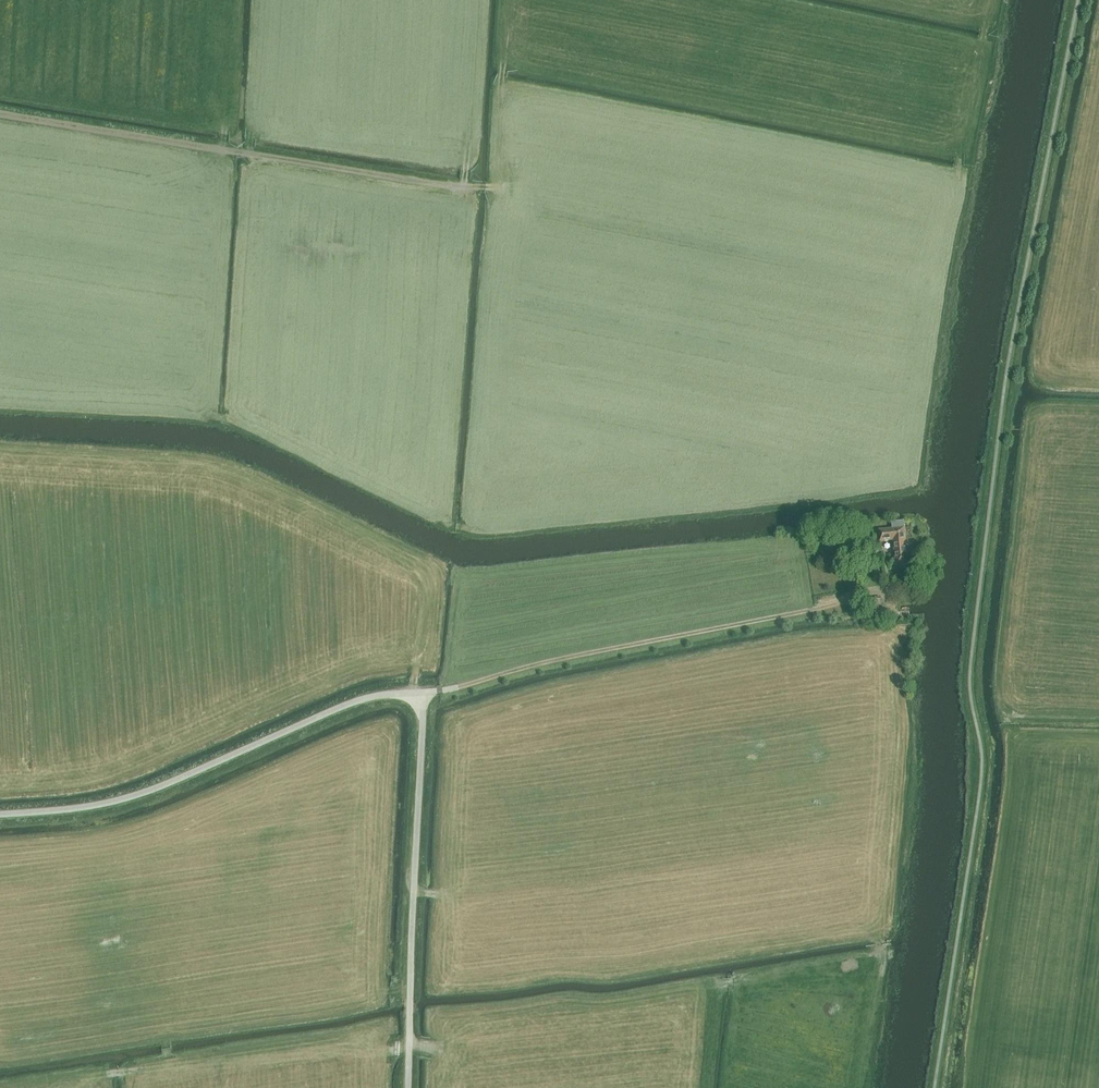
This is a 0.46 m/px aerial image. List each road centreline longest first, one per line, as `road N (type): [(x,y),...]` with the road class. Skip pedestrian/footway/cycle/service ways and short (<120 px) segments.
road 1 (track): [(470,188),(0,114)]

